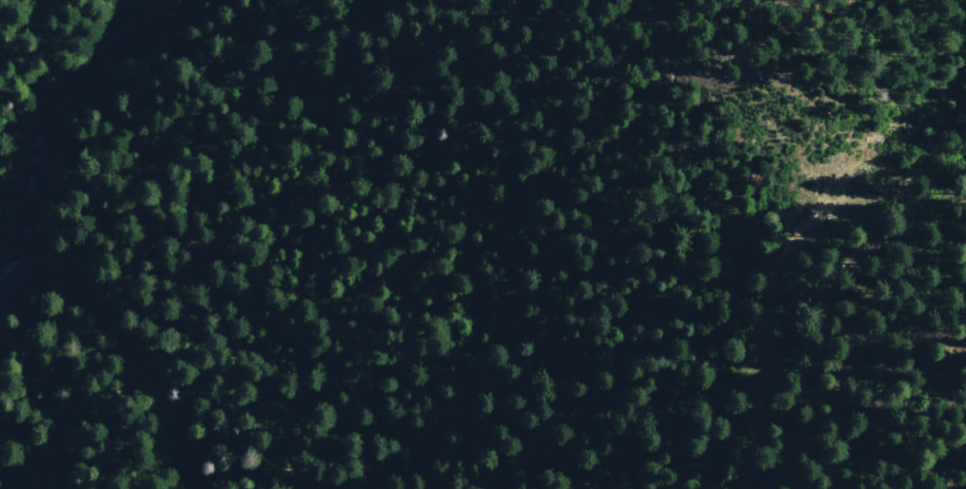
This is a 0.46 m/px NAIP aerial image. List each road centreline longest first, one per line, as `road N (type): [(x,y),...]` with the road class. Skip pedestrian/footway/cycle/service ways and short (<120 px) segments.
road 1 (track): [(742,488),(773,274),(792,238),(859,186)]

